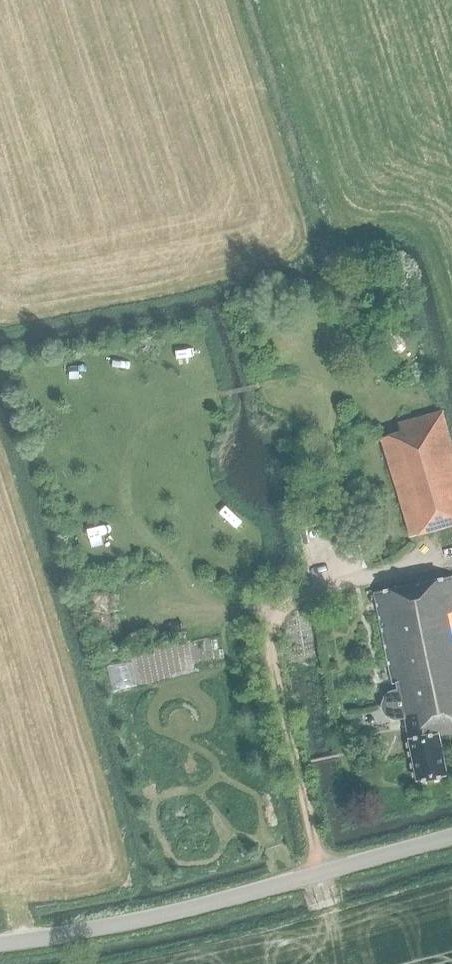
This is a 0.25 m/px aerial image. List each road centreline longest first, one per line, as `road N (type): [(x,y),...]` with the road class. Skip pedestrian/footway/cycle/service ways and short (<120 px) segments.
road 1 (unclassified): [(0,941),(131,923),(451,836)]
road 2 (track): [(320,871),(271,652),(279,619),(250,609)]

